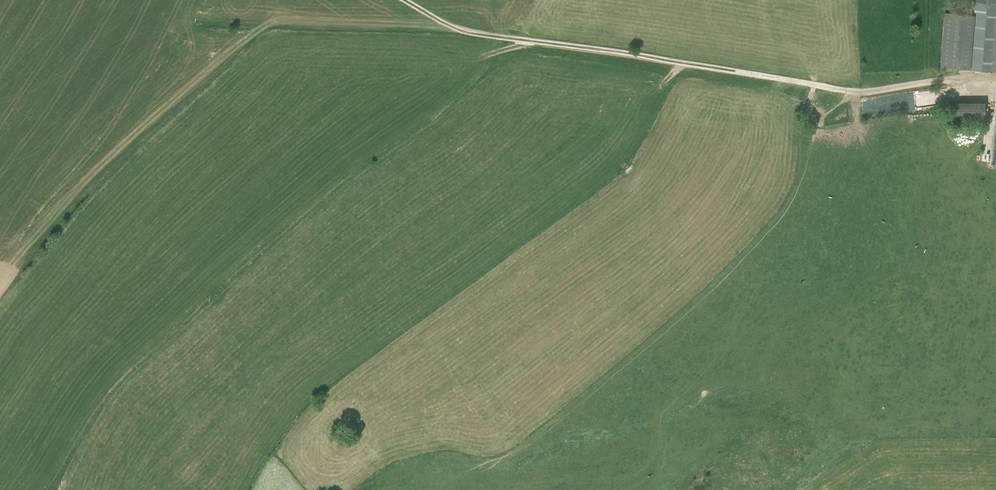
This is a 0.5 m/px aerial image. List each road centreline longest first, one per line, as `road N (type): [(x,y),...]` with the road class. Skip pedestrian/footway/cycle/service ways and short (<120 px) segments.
road 1 (track): [(407,0),(463,30),(732,71)]
road 2 (track): [(995,81),(869,91),(732,71)]

